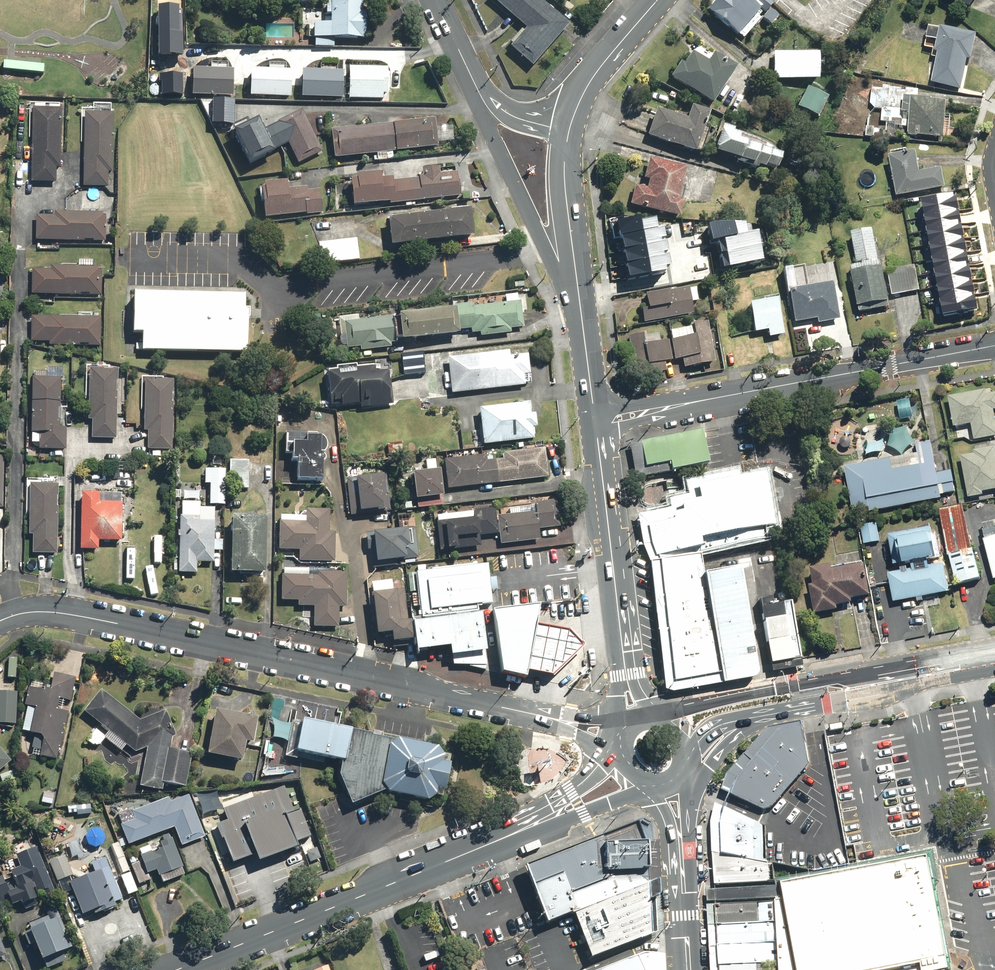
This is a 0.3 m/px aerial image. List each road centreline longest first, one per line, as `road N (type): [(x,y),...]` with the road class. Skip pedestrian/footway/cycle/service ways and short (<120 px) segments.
road 1 (residential): [(0,620),(35,610),(77,613),(620,737)]
road 2 (residential): [(994,346),(594,424)]
road 3 (secondary): [(176,969),(550,817)]
road 4 (tertiary): [(582,324),(460,54)]
road 5 (primary): [(626,675),(594,424)]
road 6 (primary): [(664,715),(793,683),(863,683)]
road 7 (primary): [(582,324),(564,178),(569,127)]
road 8 (primary): [(569,127),(595,71),(657,0)]
road 9 (tertiary): [(460,54),(501,109),(569,127)]
road 10 (primary): [(863,683),(994,659)]
road 11 (primary): [(763,715),(709,769),(684,820)]
road 12 (tertiary): [(689,969),(681,843)]

